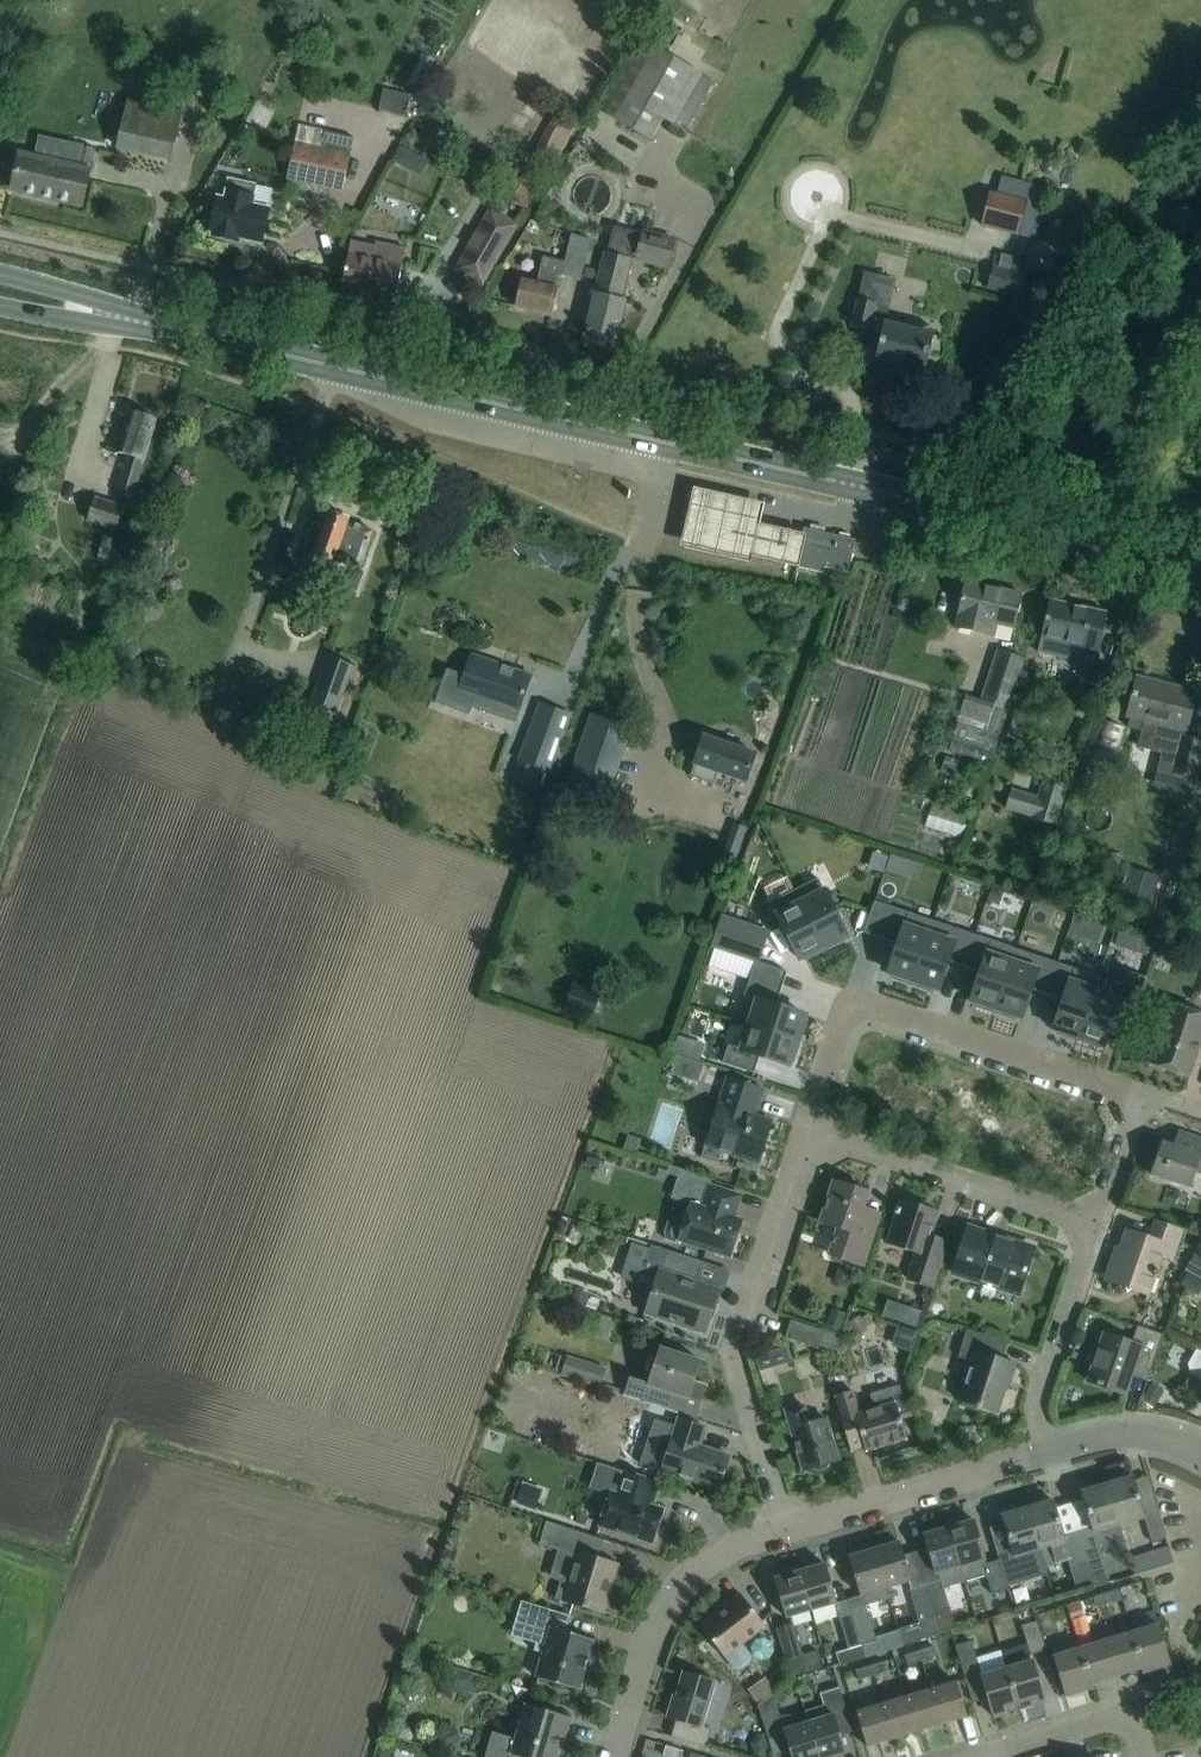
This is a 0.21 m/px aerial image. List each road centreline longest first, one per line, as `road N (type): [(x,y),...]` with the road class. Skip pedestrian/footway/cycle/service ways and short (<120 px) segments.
road 1 (secondary): [(1200,563),(121,318)]
road 2 (residential): [(803,1127),(845,1011),(863,1002),(1140,1098)]
road 3 (residential): [(783,1528),(731,1363),(803,1127)]
road 4 (residential): [(803,1127),(1098,1223)]
road 5 (unclassified): [(783,1528),(722,1549),(666,1601),(614,1756)]
road 6 (unclassified): [(1051,1450),(783,1528)]
road 7 (residential): [(1051,1450),(1037,1405),(1098,1223)]
road 8 (residential): [(1142,1756),(1132,1729),(1105,1719),(987,1756)]
road 9 (unclassified): [(1200,1451),(1148,1435),(1107,1435),(1051,1450)]
road 10 (residential): [(1098,1223),(1140,1098)]
road 11 (secondary): [(121,318),(66,287),(0,272)]
road 12 (secondary): [(0,301),(121,318)]

